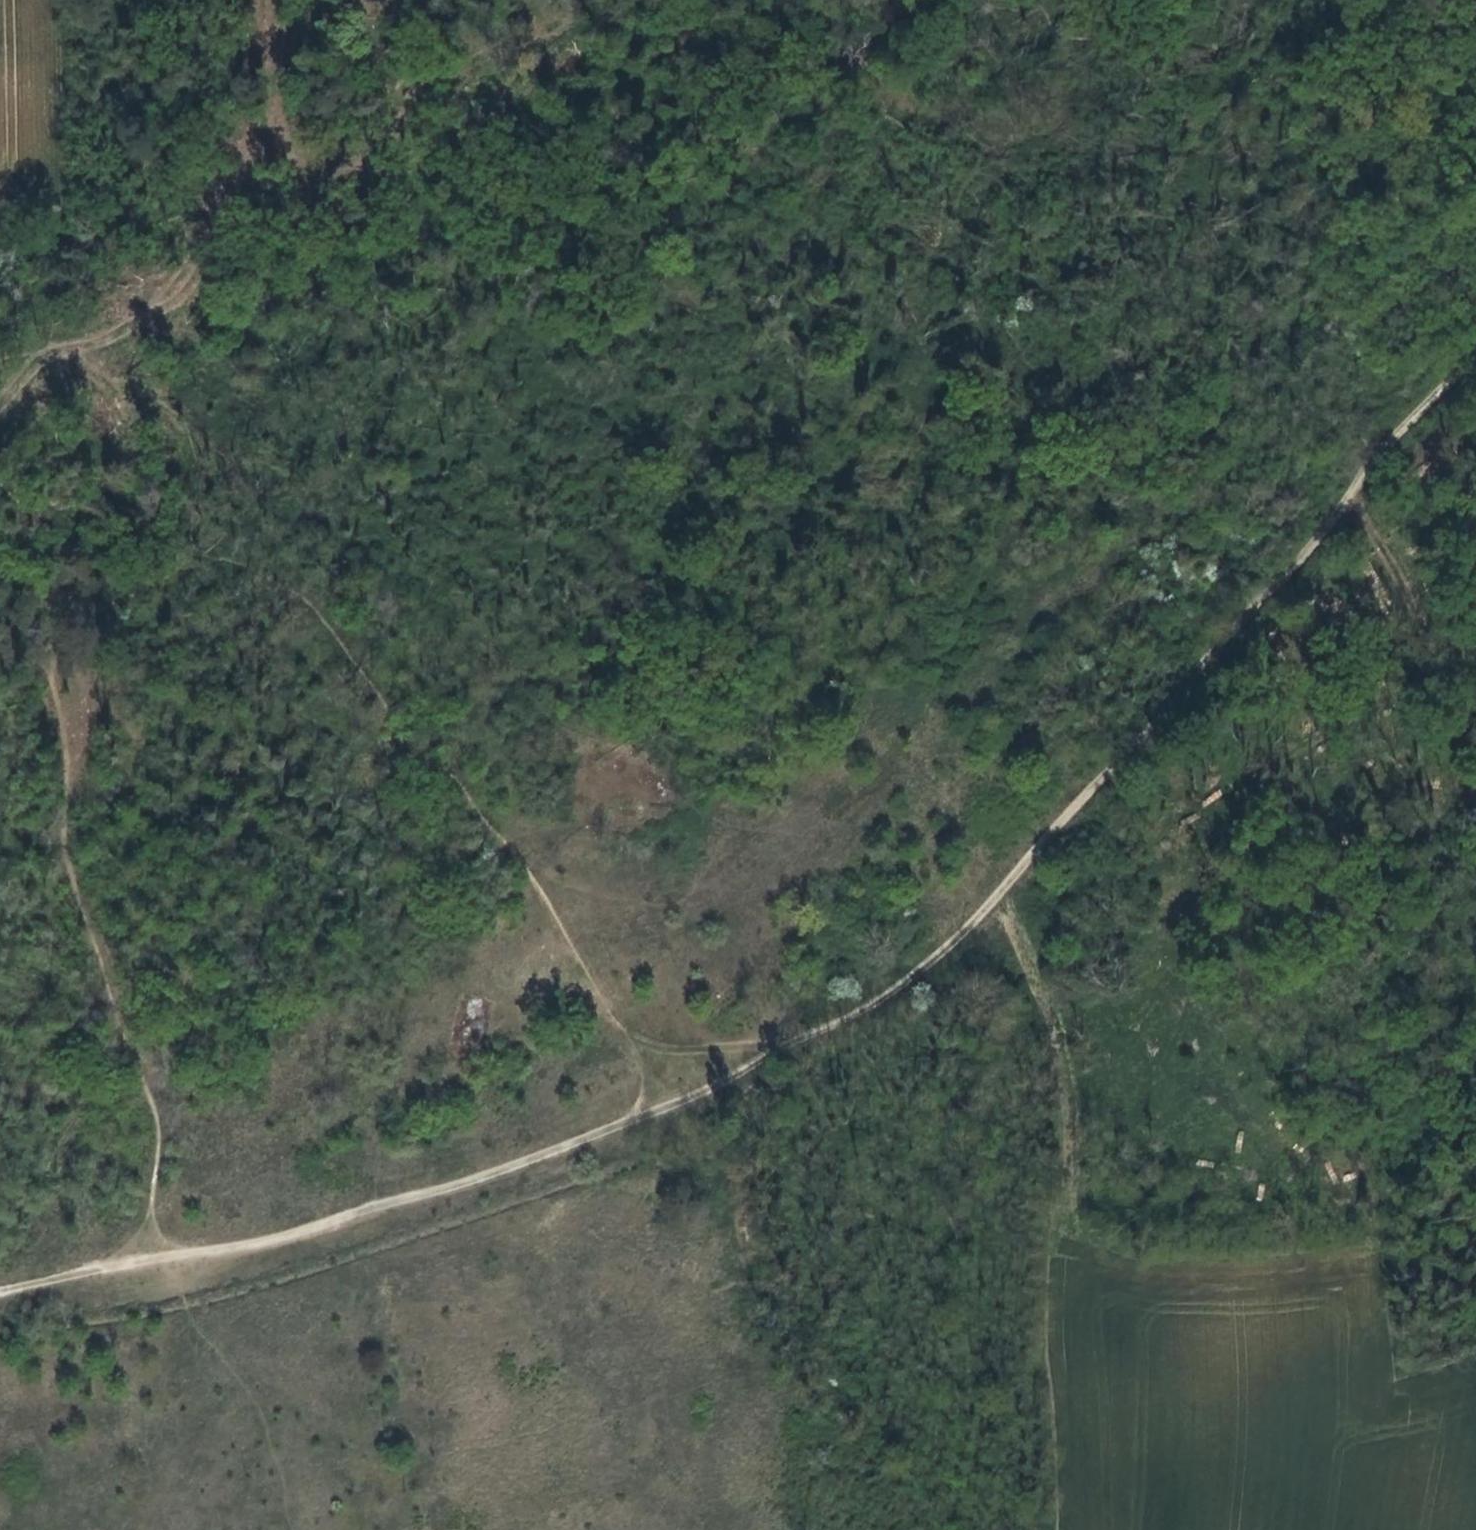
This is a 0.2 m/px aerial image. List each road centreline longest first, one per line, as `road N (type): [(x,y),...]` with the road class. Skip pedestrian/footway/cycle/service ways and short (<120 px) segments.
road 1 (track): [(0,1292),(281,1237),(473,1181),(673,1107),(878,1002),(992,900),(1314,545),(1368,463),(1475,356)]

